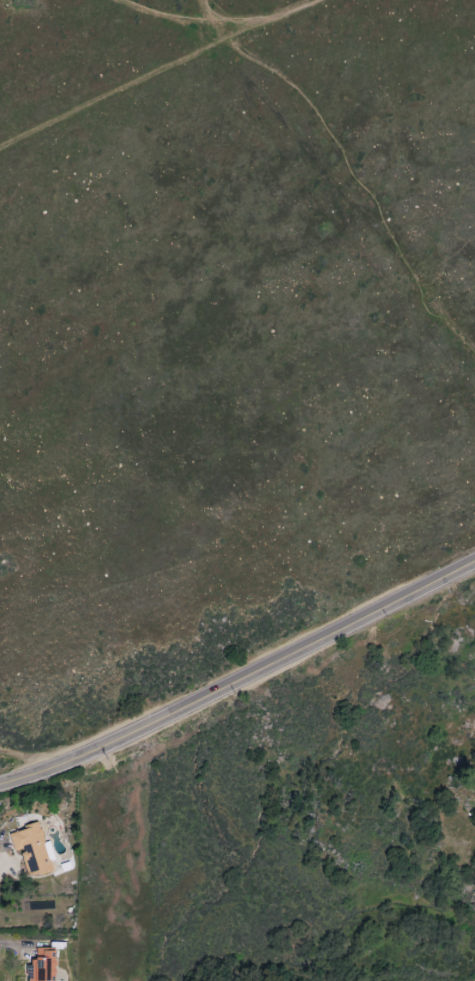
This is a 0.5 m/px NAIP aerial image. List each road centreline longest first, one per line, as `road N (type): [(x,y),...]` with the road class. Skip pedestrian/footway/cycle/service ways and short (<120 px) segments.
road 1 (tertiary): [(474,555),(126,734),(0,781)]

